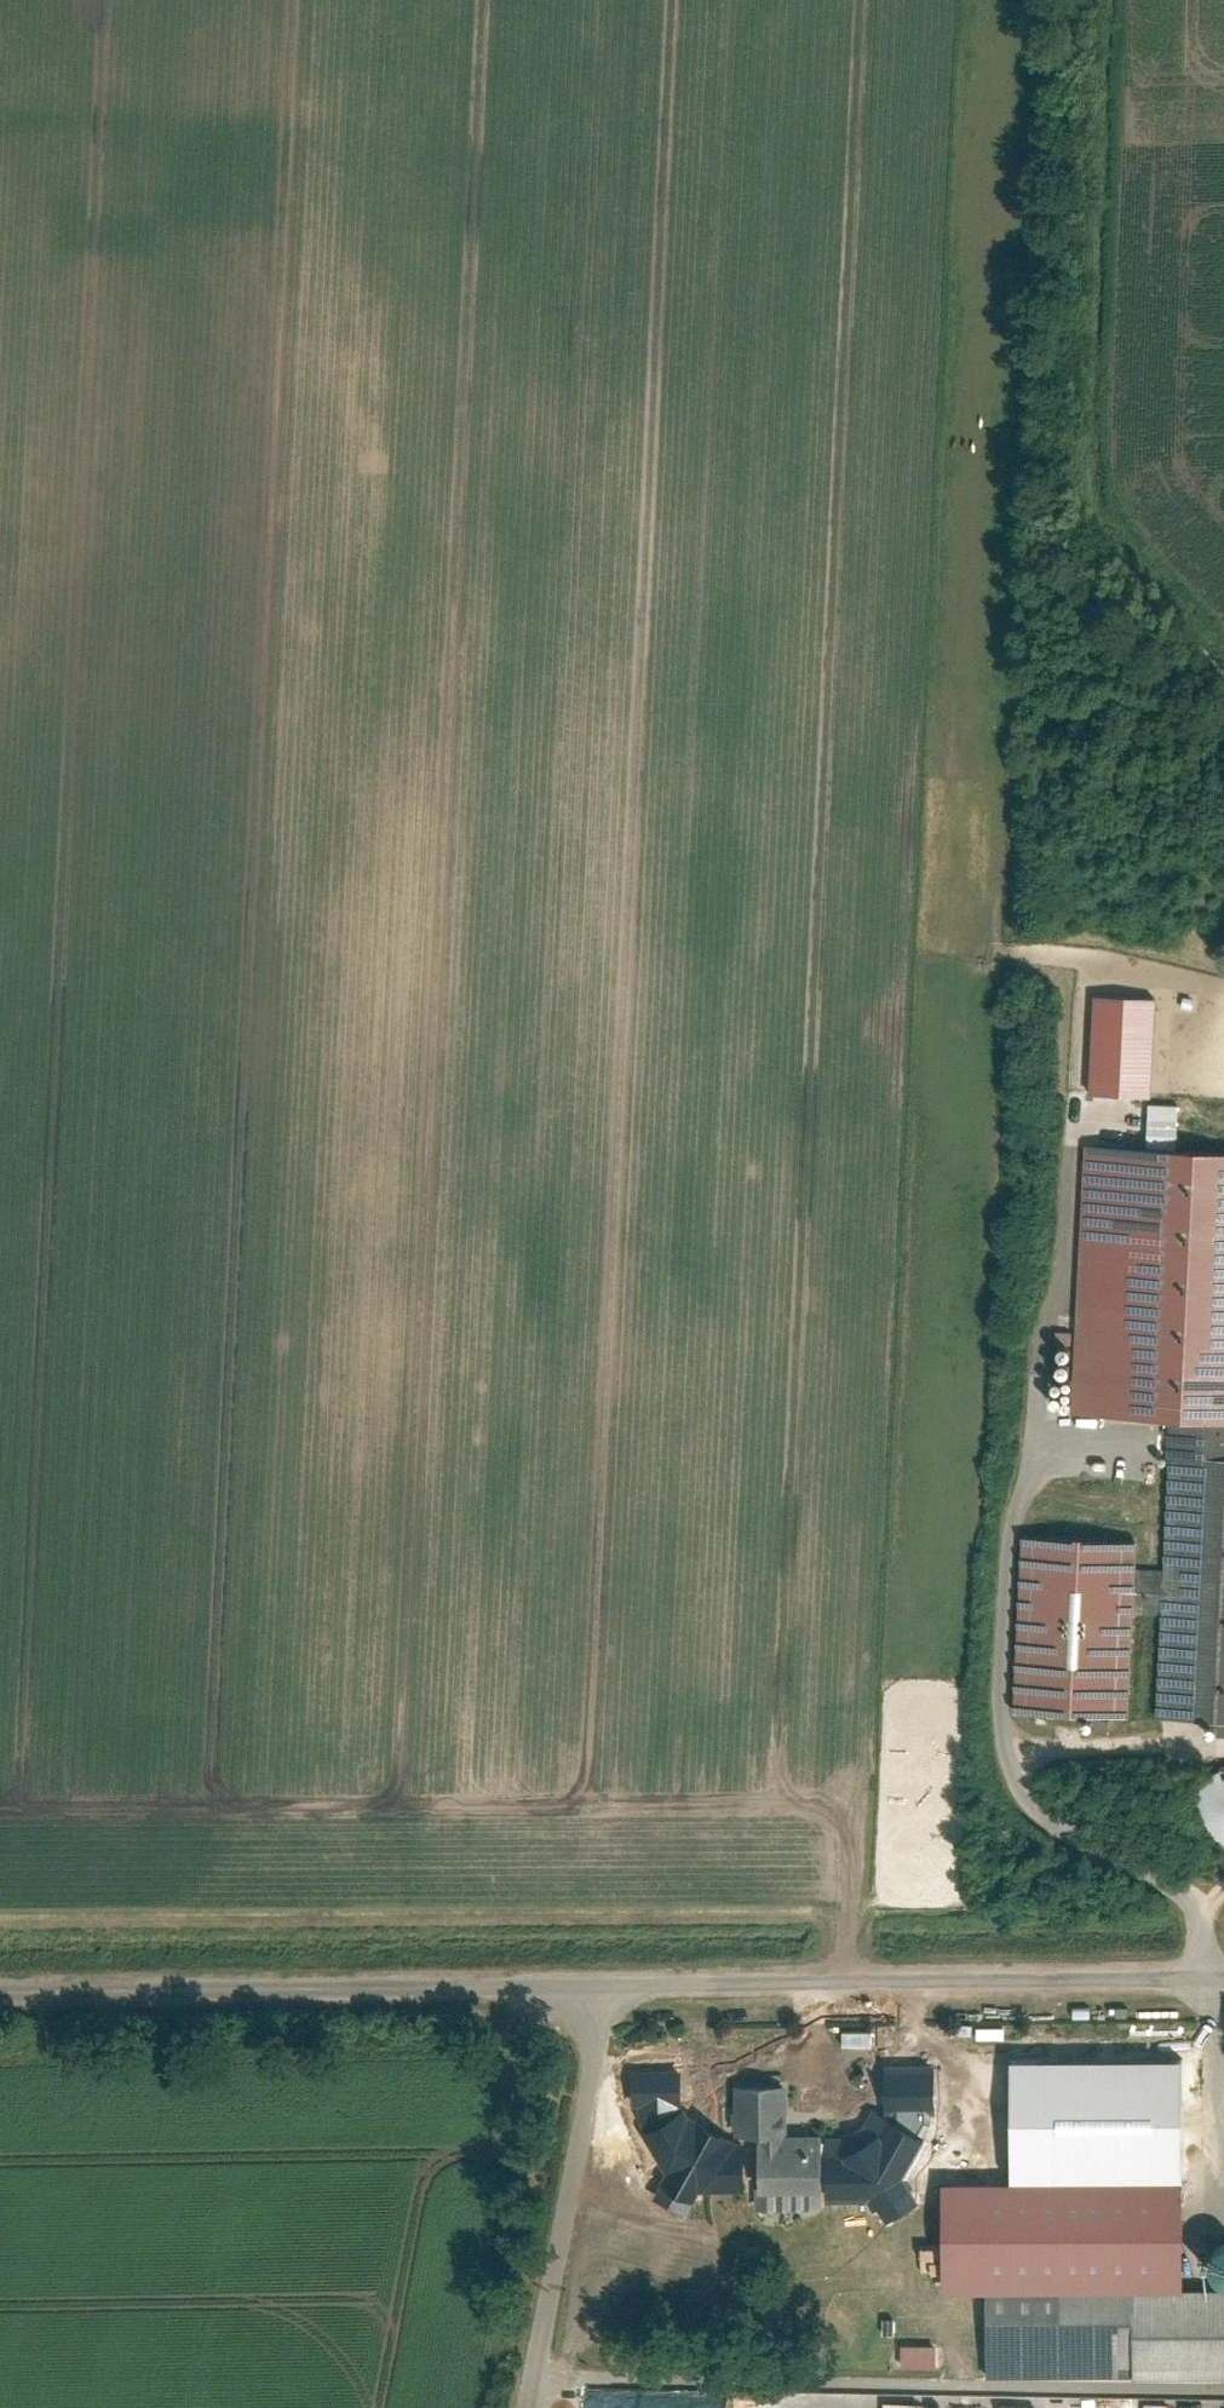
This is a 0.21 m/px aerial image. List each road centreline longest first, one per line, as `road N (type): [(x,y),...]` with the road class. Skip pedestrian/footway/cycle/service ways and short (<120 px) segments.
road 1 (unclassified): [(0,1994),(1223,1984)]
road 2 (track): [(530,1988),(527,2058),(461,2407)]

